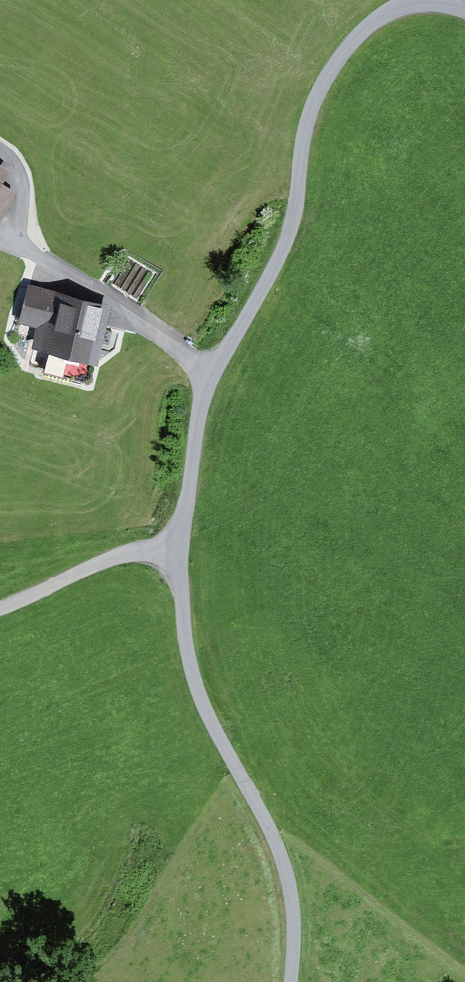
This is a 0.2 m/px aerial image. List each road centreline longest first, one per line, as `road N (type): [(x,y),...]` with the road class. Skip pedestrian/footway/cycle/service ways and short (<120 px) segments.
road 1 (unclassified): [(402,0),(348,33),(313,105),(304,212),(260,315),(205,407),(186,547),(180,611),(187,669),(277,836),(295,890),(293,981)]
road 2 (track): [(205,407),(176,351),(21,241)]
road 3 (track): [(186,547),(154,542),(0,605)]

